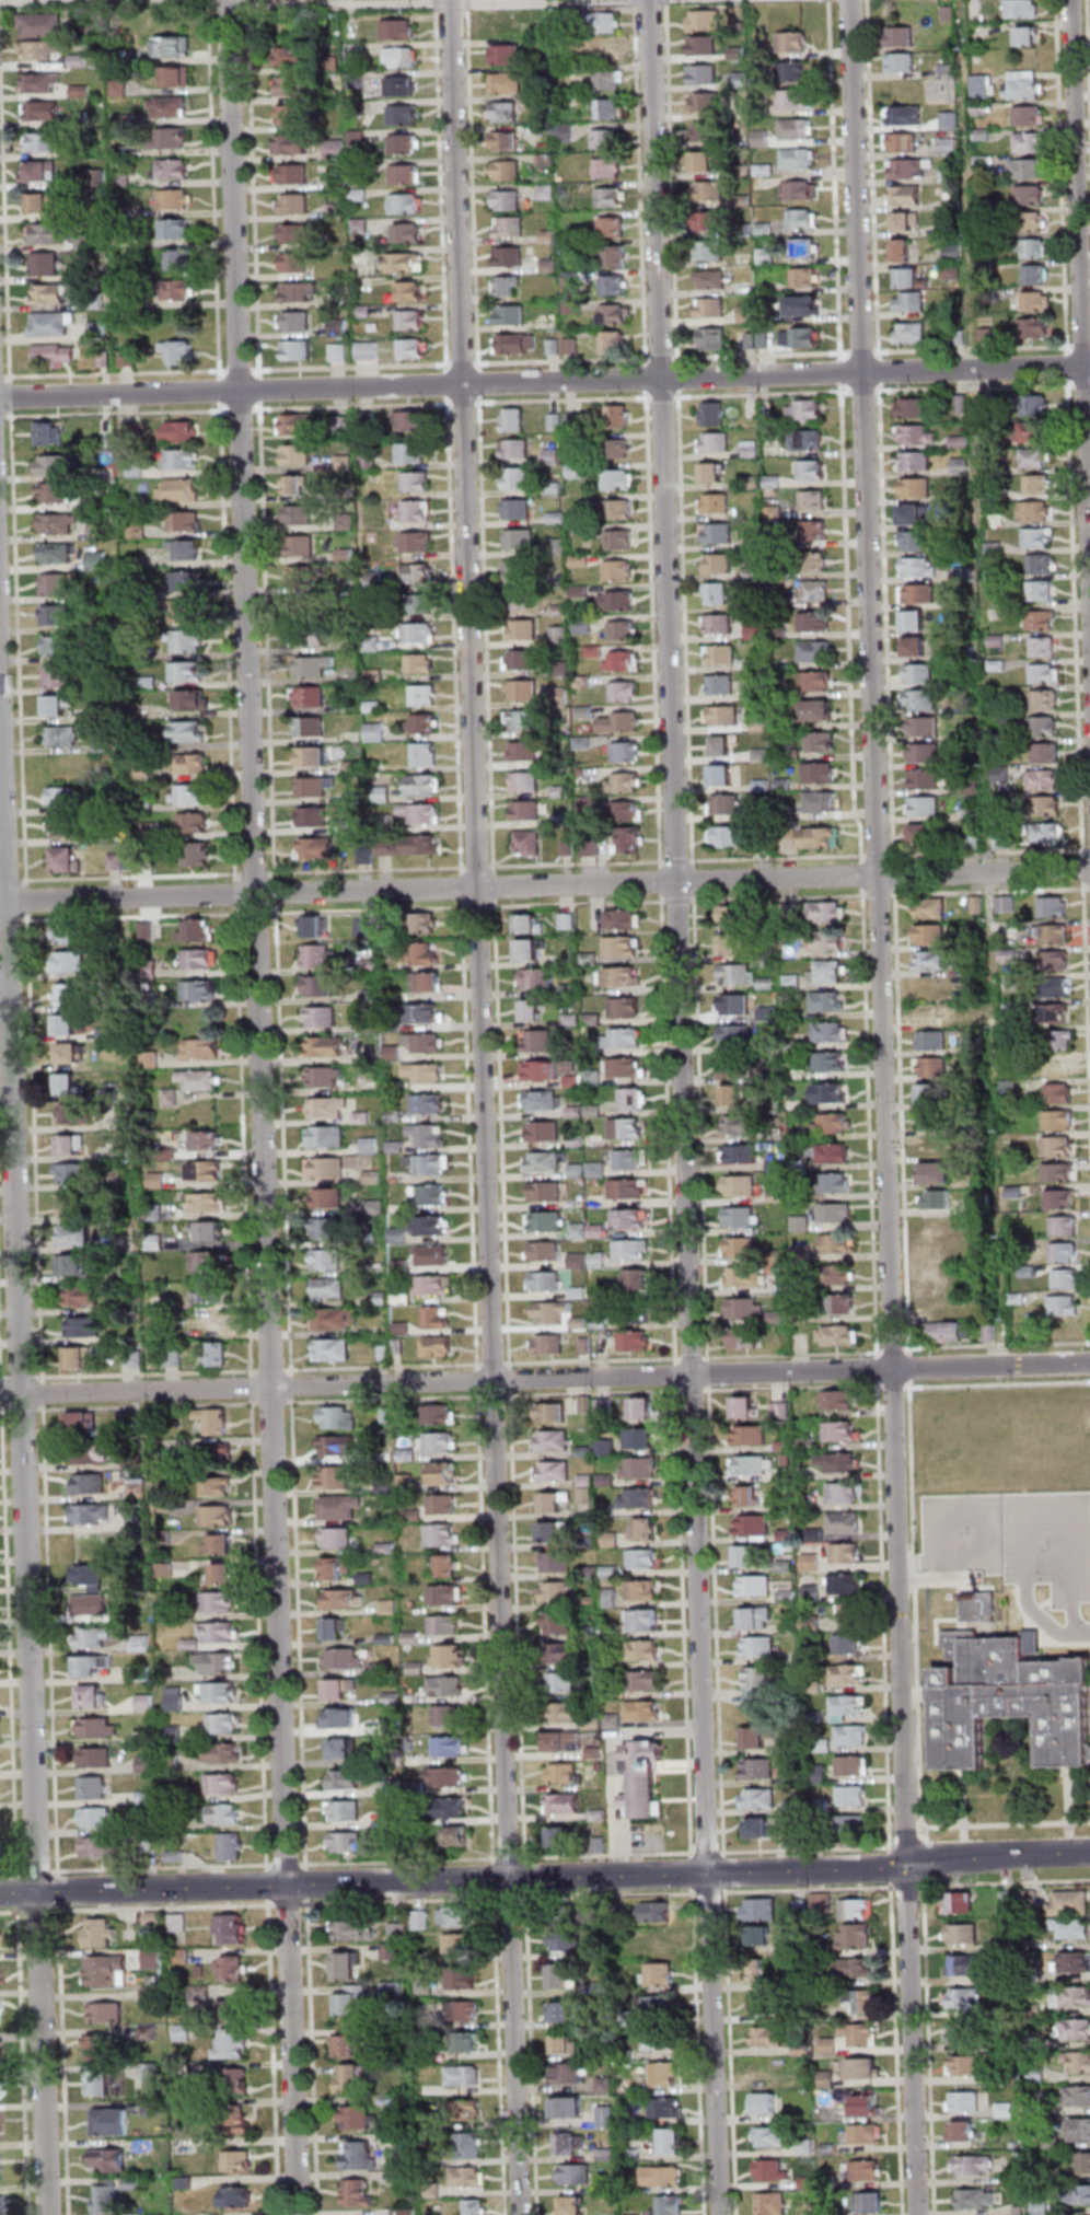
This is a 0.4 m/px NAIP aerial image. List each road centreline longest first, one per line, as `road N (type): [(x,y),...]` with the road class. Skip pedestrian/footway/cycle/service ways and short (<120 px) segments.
road 1 (residential): [(723,2214),(652,0)]
road 2 (residential): [(524,2214),(453,0)]
road 3 (residential): [(302,2214),(233,0)]
road 4 (residential): [(921,2214),(856,0)]
road 5 (residential): [(51,2214),(0,595)]
road 6 (residential): [(1089,871),(0,903)]
road 7 (residential): [(1089,1363),(0,1395)]
road 8 (residential): [(0,398),(1089,367)]
road 9 (tertiary): [(912,1866),(0,1894)]
road 10 (residential): [(1089,544),(1074,0)]

